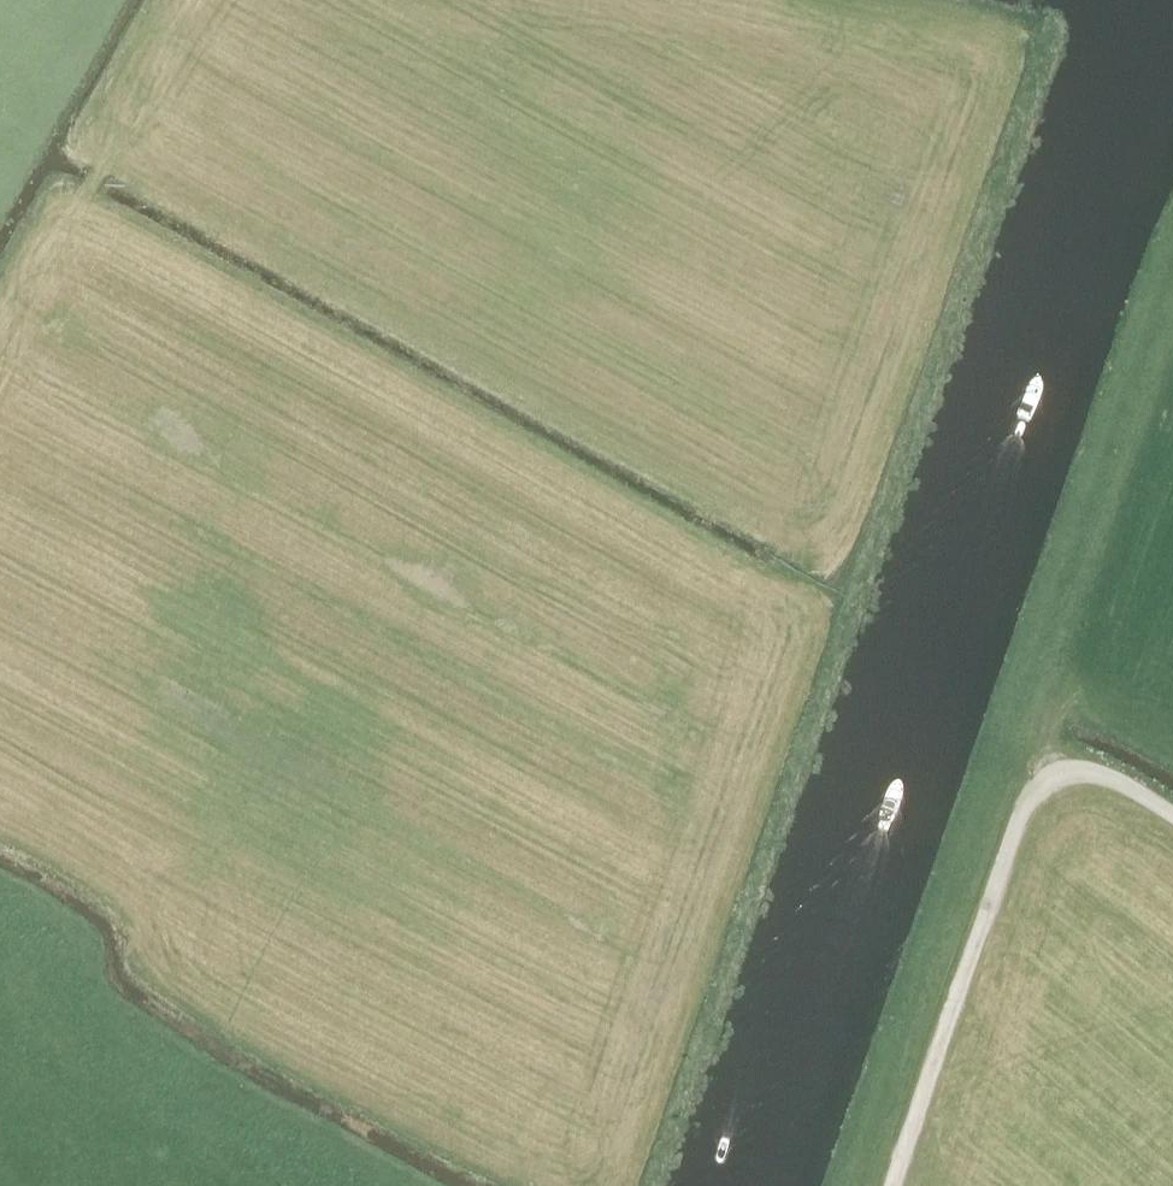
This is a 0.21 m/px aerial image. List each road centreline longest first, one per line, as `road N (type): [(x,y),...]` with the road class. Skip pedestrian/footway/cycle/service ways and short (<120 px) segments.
road 1 (track): [(891,1185),(1035,791),(1078,771),(1107,777),(1172,815)]

